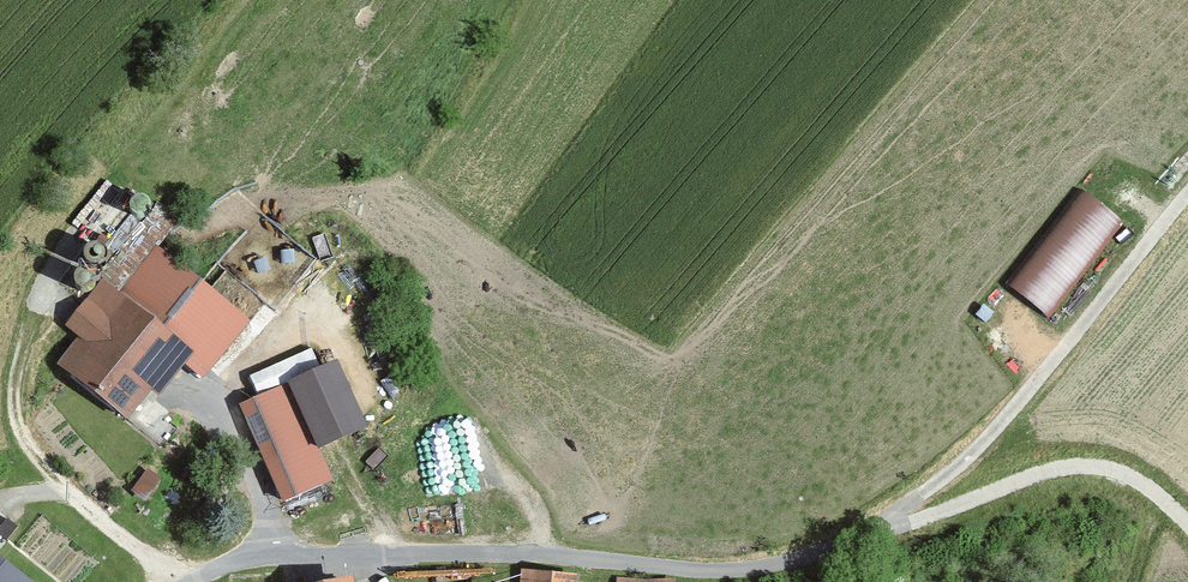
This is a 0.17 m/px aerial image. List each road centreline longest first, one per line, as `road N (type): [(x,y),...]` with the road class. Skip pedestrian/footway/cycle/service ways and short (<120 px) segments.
road 1 (residential): [(1187,524),(1138,479),(1086,466),(1033,475),(770,561),(695,564),(562,549),(251,552),(187,581)]
road 2 (track): [(1187,195),(997,424),(856,536)]

